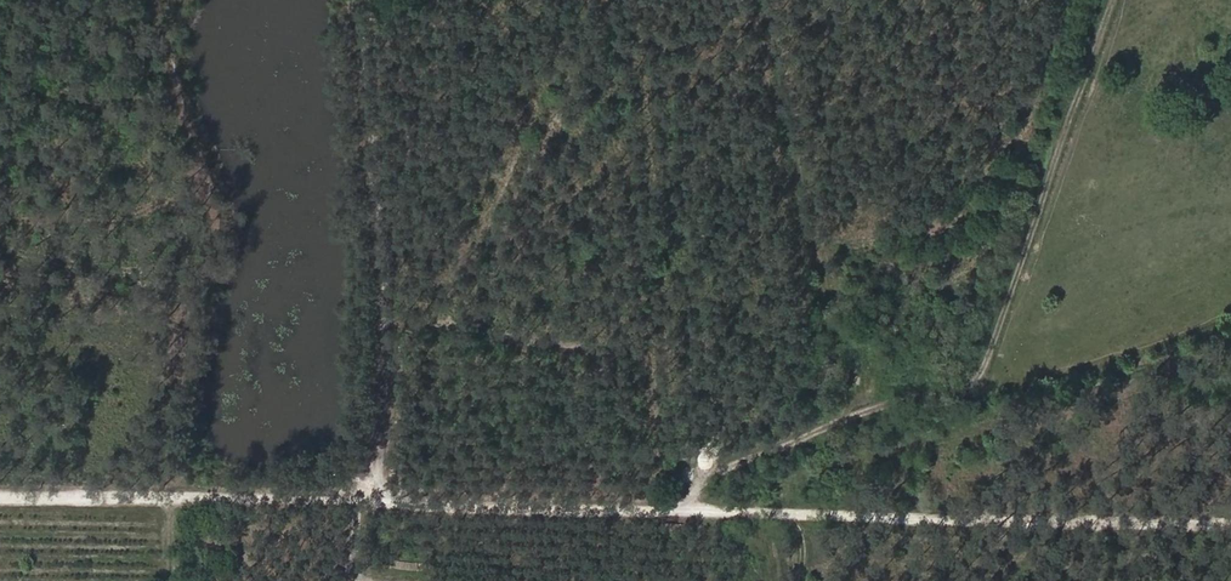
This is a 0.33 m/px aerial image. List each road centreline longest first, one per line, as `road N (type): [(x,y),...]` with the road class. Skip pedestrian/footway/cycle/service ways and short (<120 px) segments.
road 1 (track): [(0,498),(382,498),(411,507),(1230,526)]
road 2 (track): [(363,0),(390,369),(382,498)]

